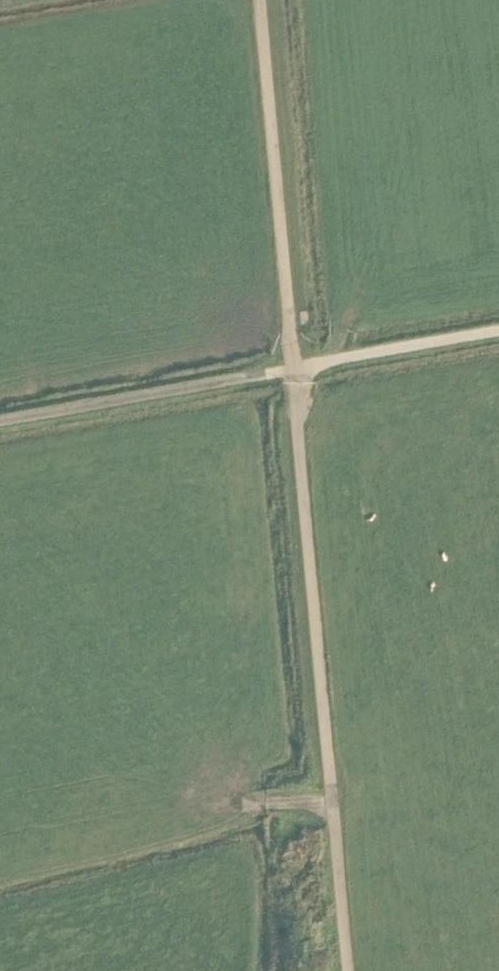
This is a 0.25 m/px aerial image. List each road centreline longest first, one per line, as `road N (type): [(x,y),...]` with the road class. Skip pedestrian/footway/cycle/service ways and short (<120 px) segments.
road 1 (track): [(294,370),(258,0)]

